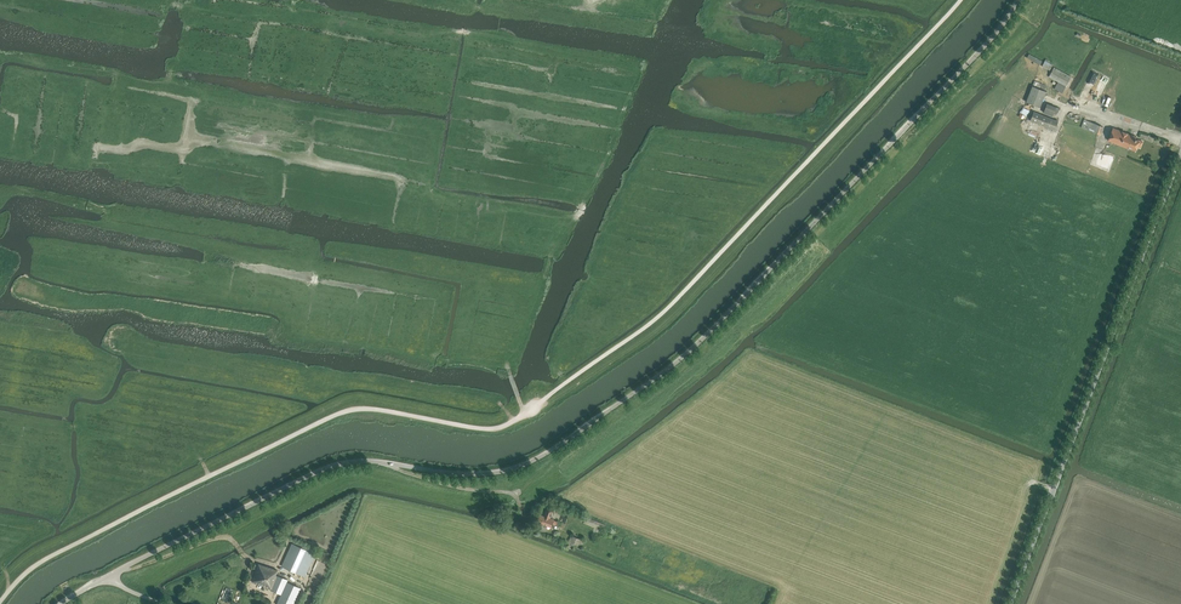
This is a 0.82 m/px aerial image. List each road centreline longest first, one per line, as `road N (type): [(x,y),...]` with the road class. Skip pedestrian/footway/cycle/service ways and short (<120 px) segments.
road 1 (track): [(0,602),(44,560),(338,415),(374,409),(486,429),(525,413),(674,303),(961,0)]
road 2 (unclassified): [(106,579),(339,463),(474,474),(558,448),(714,329),(1020,0)]
road 3 (unclassified): [(1011,603),(1180,157)]

